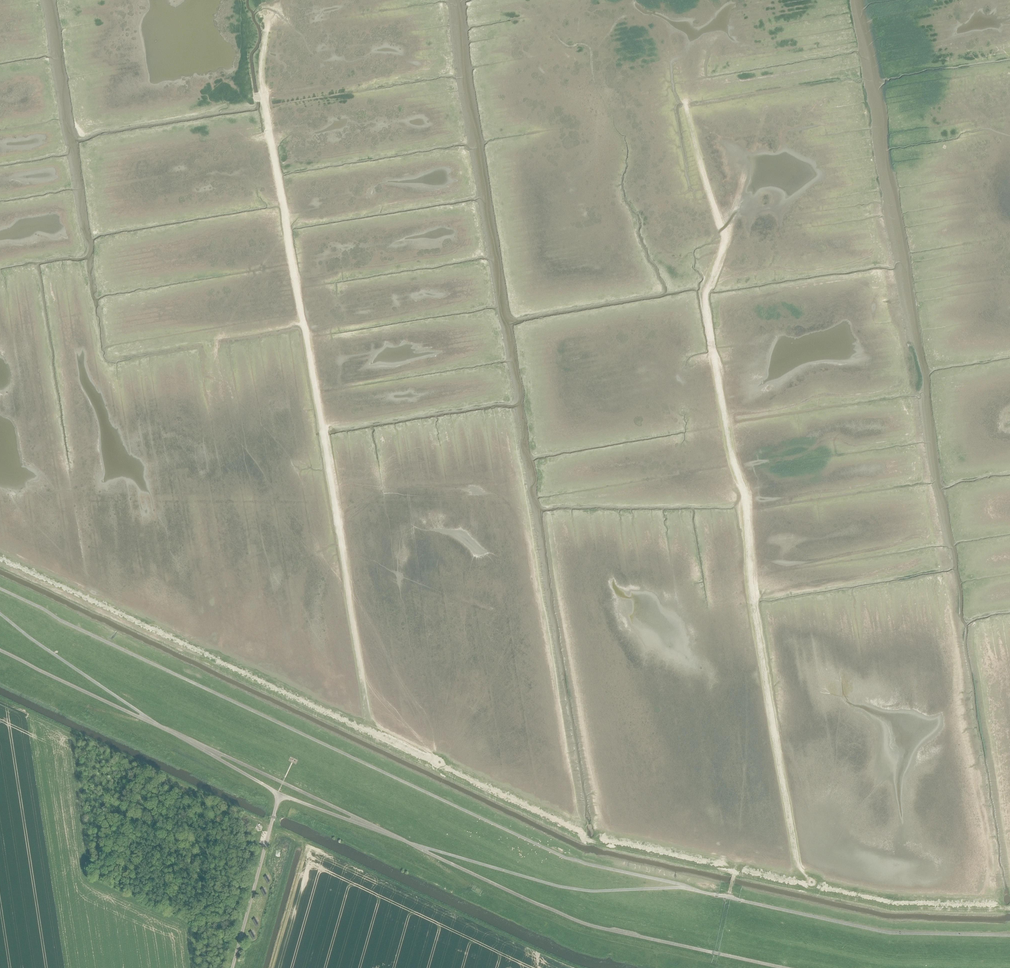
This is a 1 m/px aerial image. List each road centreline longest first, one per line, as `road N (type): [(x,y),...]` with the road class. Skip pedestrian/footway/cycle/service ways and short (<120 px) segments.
road 1 (unclassified): [(233,967),(278,793)]

